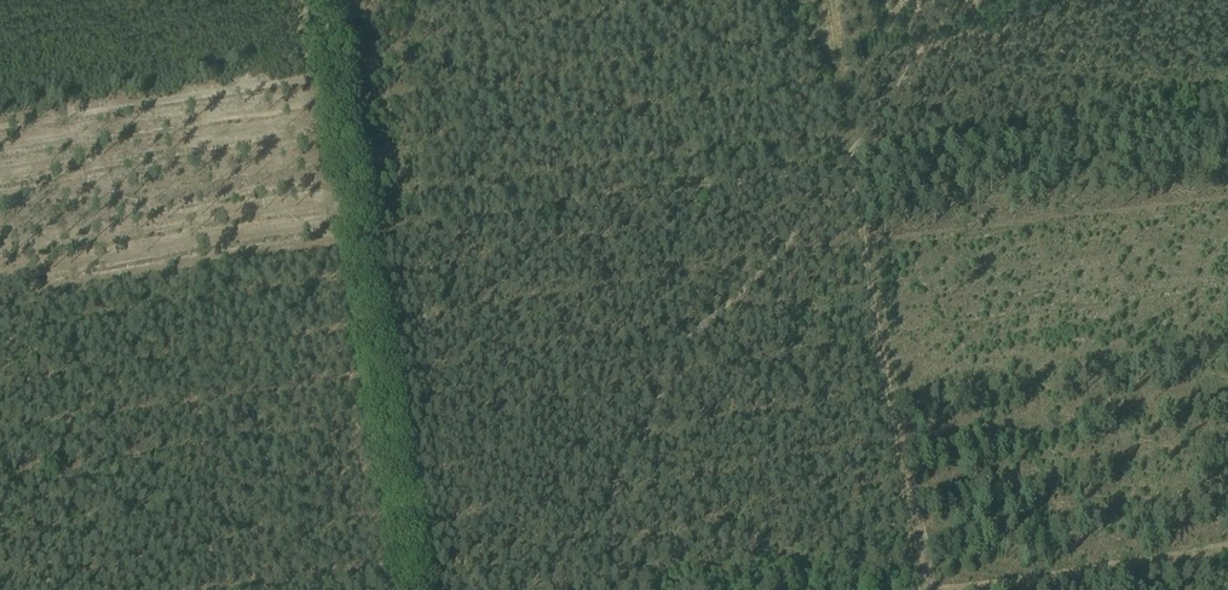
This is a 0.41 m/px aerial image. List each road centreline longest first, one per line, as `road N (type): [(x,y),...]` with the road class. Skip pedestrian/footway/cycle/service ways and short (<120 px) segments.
road 1 (track): [(361,245),(1227,93)]
road 2 (track): [(945,0),(850,155),(829,170),(743,273),(665,341),(635,461),(608,505),(610,552),(632,589)]
road 3 (track): [(415,589),(361,245)]
road 4 (track): [(0,302),(337,248)]
road 5 (track): [(322,0),(361,245)]
road 6 (track): [(828,0),(850,155)]

